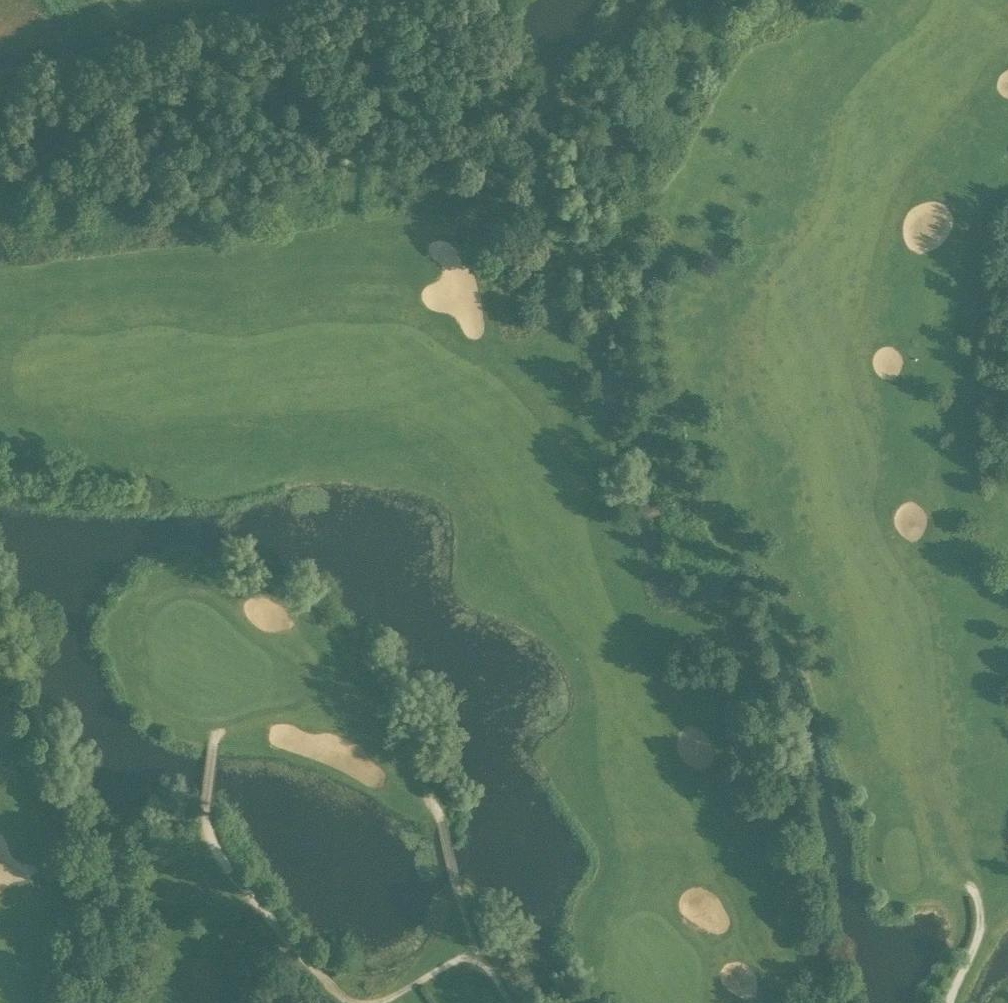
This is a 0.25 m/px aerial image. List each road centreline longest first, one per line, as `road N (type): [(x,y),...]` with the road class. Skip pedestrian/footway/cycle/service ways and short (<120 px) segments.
road 1 (track): [(352,1002),(221,859),(205,818),(217,728)]
road 2 (track): [(550,249),(492,0)]
road 3 (track): [(473,235),(629,258),(663,277)]
road 4 (track): [(510,1002),(483,963),(472,959),(373,1002)]
road 5 (track): [(950,1002),(979,927),(969,884)]

